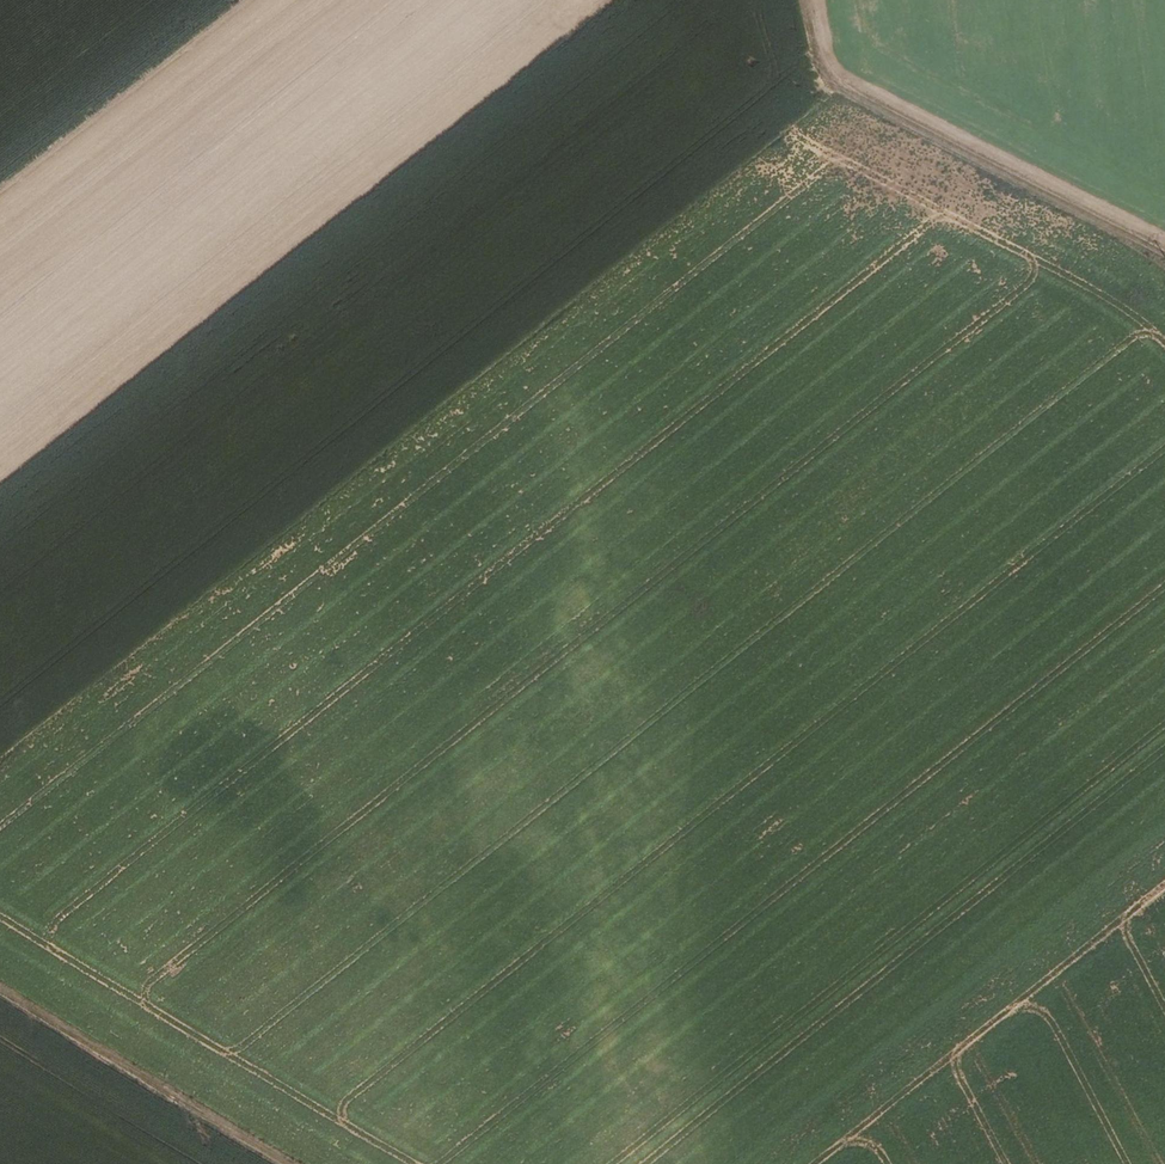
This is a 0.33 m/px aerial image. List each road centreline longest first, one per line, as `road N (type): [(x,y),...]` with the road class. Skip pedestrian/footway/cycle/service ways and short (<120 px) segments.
road 1 (track): [(807,0),(835,86),(1164,246)]
road 2 (track): [(0,970),(315,1163)]

